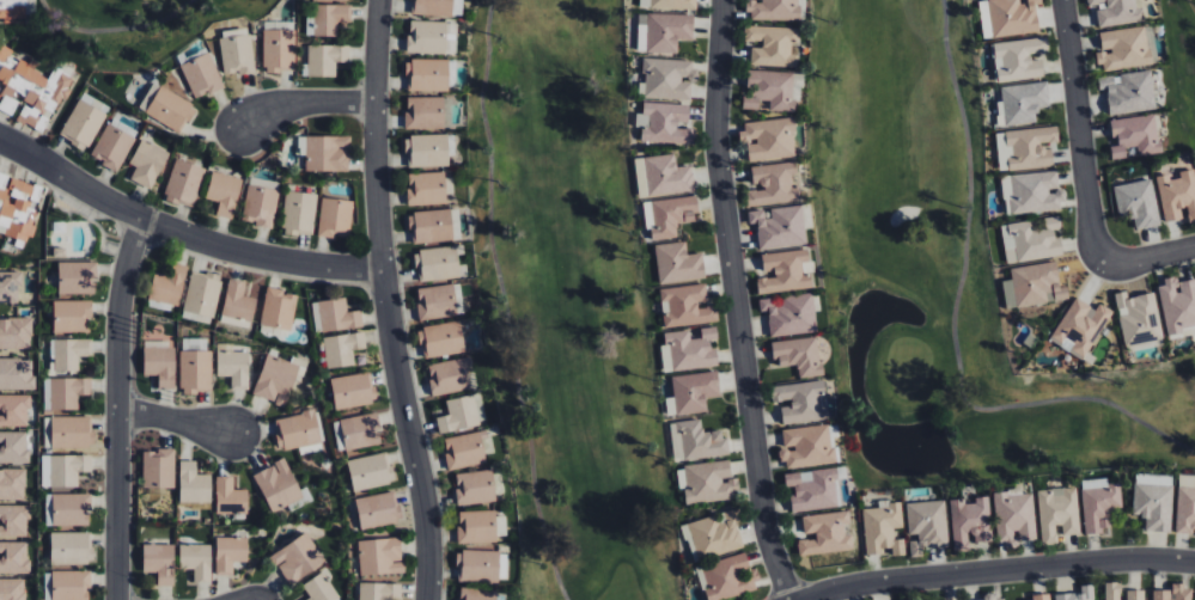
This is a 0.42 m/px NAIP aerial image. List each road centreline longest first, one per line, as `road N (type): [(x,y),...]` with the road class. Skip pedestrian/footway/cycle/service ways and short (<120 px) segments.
road 1 (residential): [(723,0),(718,161),(766,527),(790,599)]
road 2 (residential): [(380,0),(377,204),(390,329),(428,522),(427,599)]
road 3 (residential): [(384,268),(274,261),(176,232),(106,202),(0,138)]
road 4 (residential): [(799,599),(883,582),(1133,559),(1194,563)]
road 5 (residential): [(142,219),(120,308),(117,599)]
road 6 (residential): [(1063,0),(1092,241),(1106,259)]
road 7 (residential): [(240,130),(282,108),(377,103)]

